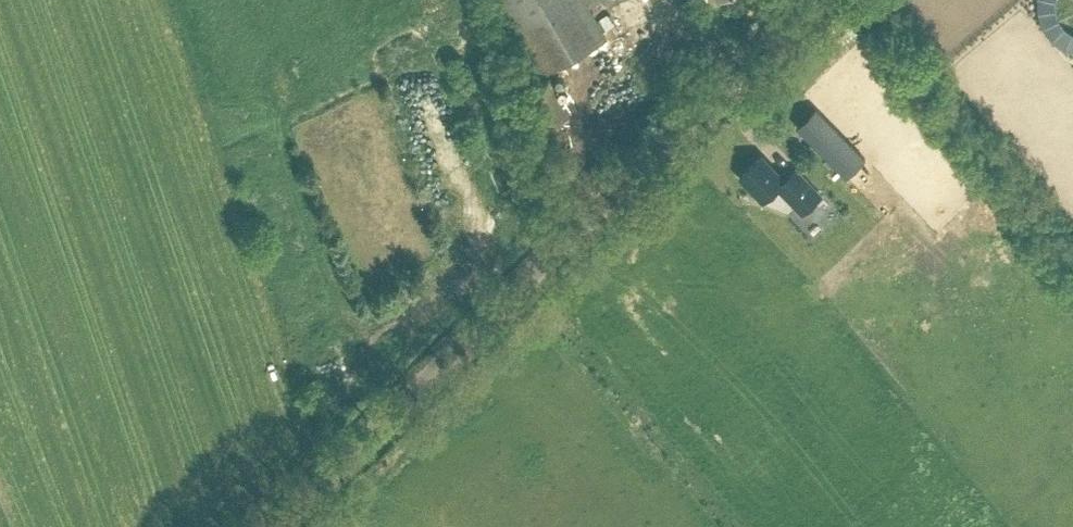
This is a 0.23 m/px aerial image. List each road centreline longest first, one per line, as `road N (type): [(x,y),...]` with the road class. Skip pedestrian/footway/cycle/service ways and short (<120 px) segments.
road 1 (tertiary): [(276,526),(813,0)]

